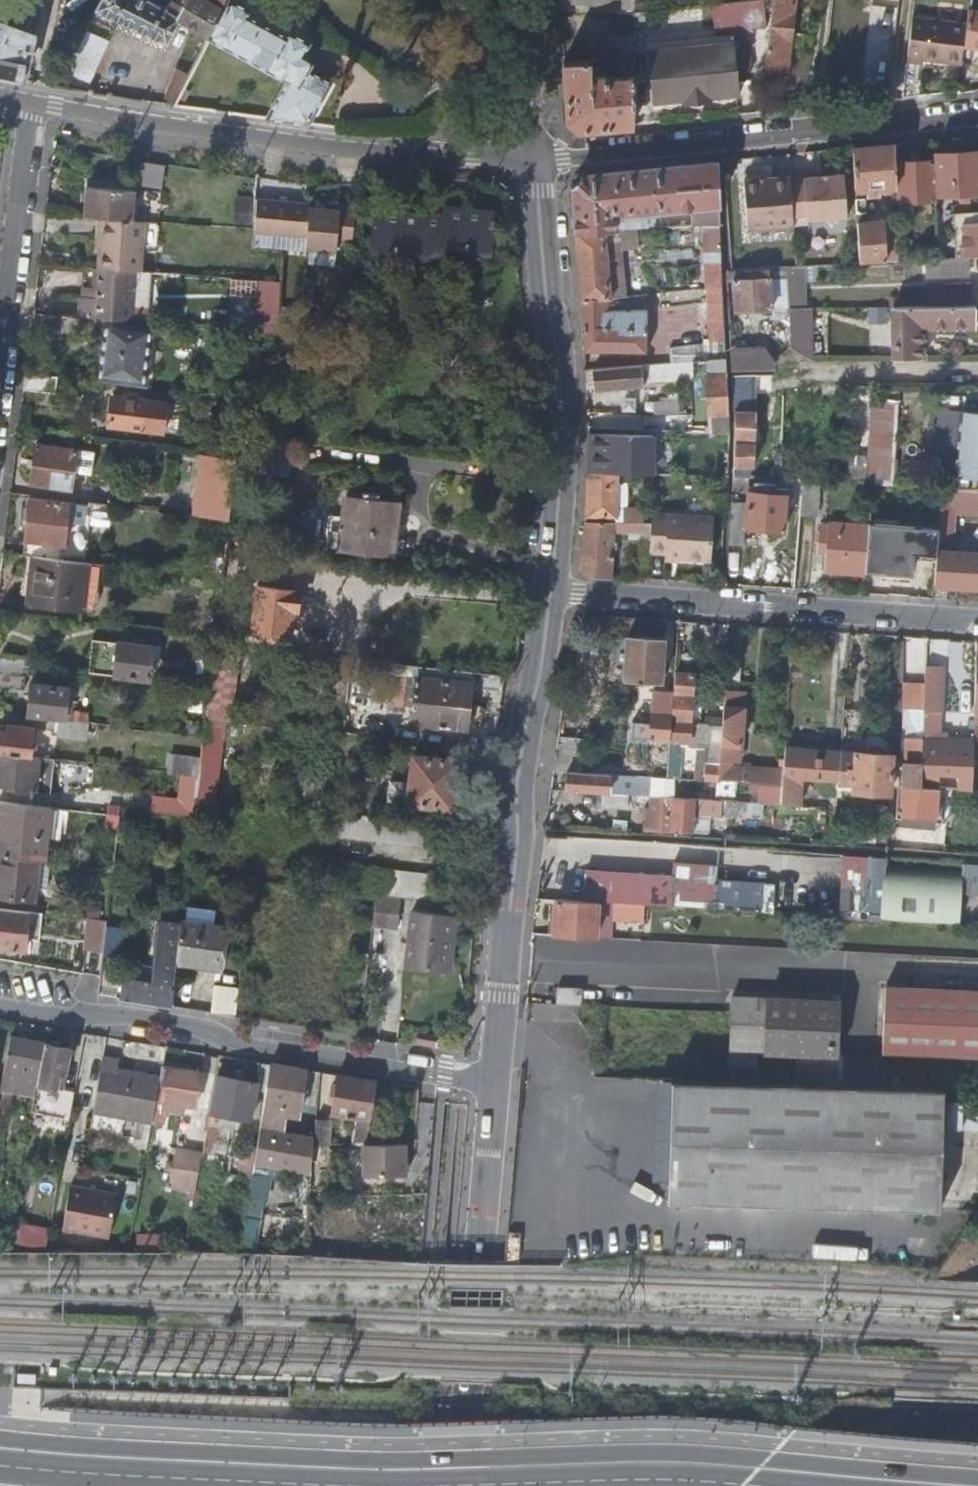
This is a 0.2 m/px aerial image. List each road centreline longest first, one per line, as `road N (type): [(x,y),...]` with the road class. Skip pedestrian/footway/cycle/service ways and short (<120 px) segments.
road 1 (tertiary): [(977,1477),(686,1453),(371,1460),(0,1438)]
road 2 (residential): [(535,161),(310,144),(31,103)]
road 3 (residential): [(0,1007),(62,1017),(103,1011),(208,1028),(251,1048),(494,1078)]
road 4 (tertiary): [(494,1078),(523,744),(552,591)]
road 5 (residential): [(977,120),(535,161)]
road 6 (tertiary): [(552,591),(562,439),(535,161)]
road 7 (residential): [(552,591),(977,624)]
road 8 (tertiary): [(459,1485),(494,1078)]
road 9 (residential): [(0,353),(31,103)]
road 10 (residential): [(793,371),(977,371)]
road 11 (tertiary): [(532,0),(535,161)]

